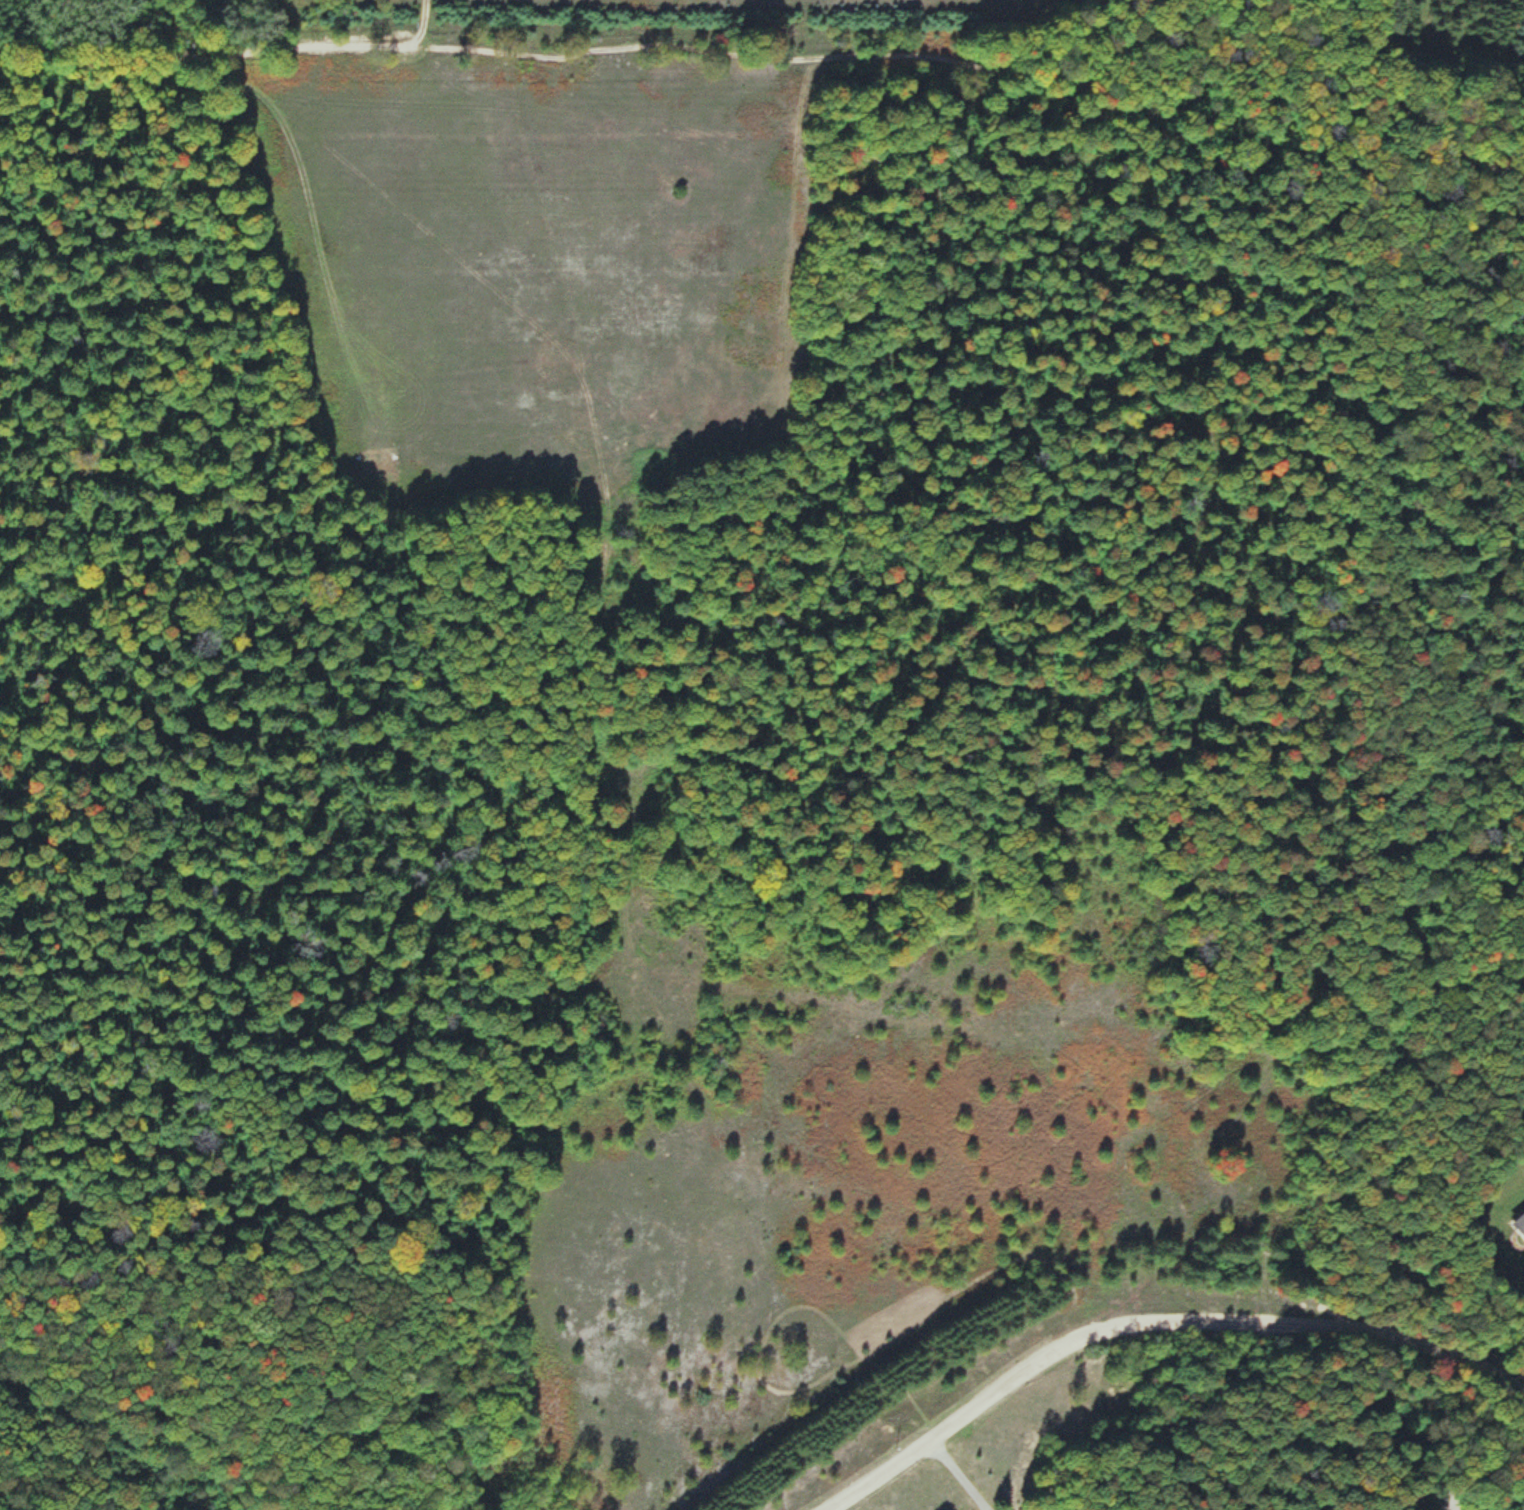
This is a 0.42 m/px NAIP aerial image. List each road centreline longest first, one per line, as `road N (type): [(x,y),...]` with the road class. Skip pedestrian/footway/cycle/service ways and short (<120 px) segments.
road 1 (track): [(1376,51),(968,61),(898,52),(795,59),(658,44),(558,56),(409,46),(0,50)]
road 2 (residential): [(827,1509),(1046,1350),(1132,1318),(1399,1332),(1518,1388)]
road 3 (track): [(230,1509),(158,1451),(0,1354)]
road 4 (residential): [(1376,51),(1378,87),(1399,125),(1428,147),(1523,186)]

